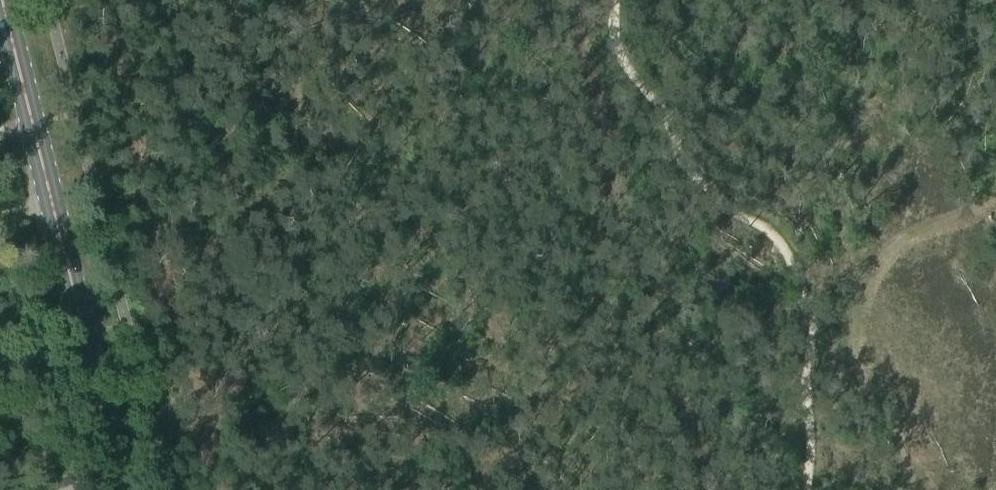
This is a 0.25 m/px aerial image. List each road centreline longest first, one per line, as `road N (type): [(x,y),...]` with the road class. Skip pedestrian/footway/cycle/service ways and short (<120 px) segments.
road 1 (primary): [(119,489),(1,0)]

